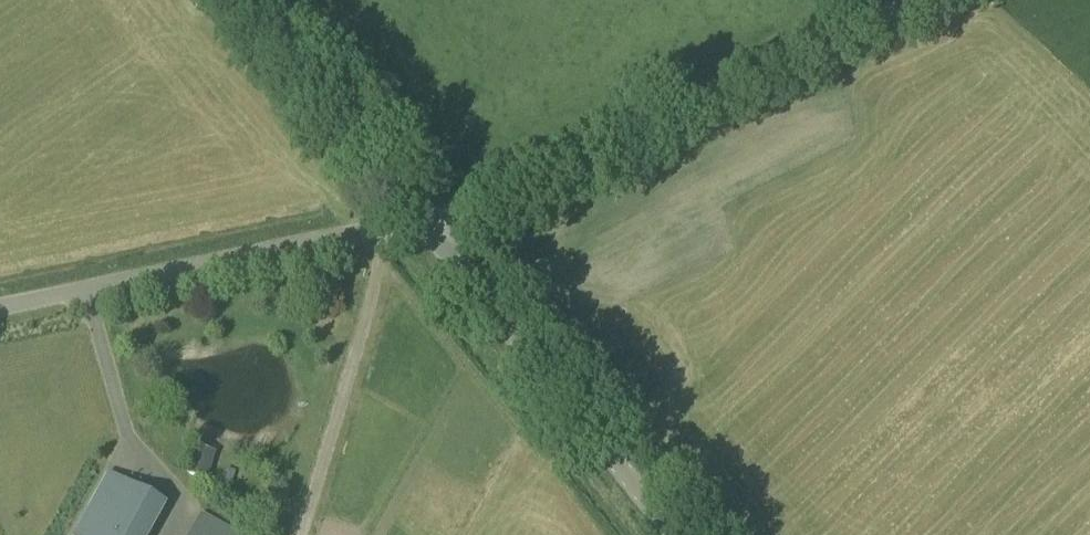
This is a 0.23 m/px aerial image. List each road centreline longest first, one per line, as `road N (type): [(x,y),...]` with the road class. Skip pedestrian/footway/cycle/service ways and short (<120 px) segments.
road 1 (unclassified): [(422,217),(560,166),(920,0)]
road 2 (unclassified): [(0,310),(422,217)]
road 3 (unclassified): [(668,534),(422,217)]
road 4 (unclassified): [(422,217),(246,0)]

